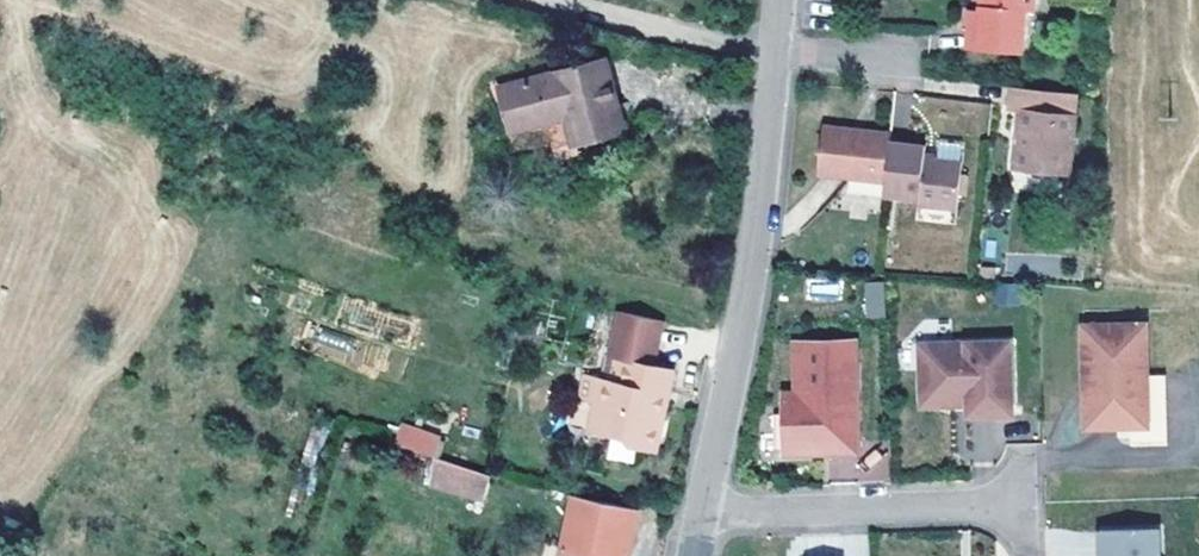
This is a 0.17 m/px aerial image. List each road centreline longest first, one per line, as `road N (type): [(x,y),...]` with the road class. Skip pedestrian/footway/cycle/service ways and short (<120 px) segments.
road 1 (residential): [(783,57),(705,515)]
road 2 (residential): [(705,515),(1020,513)]

